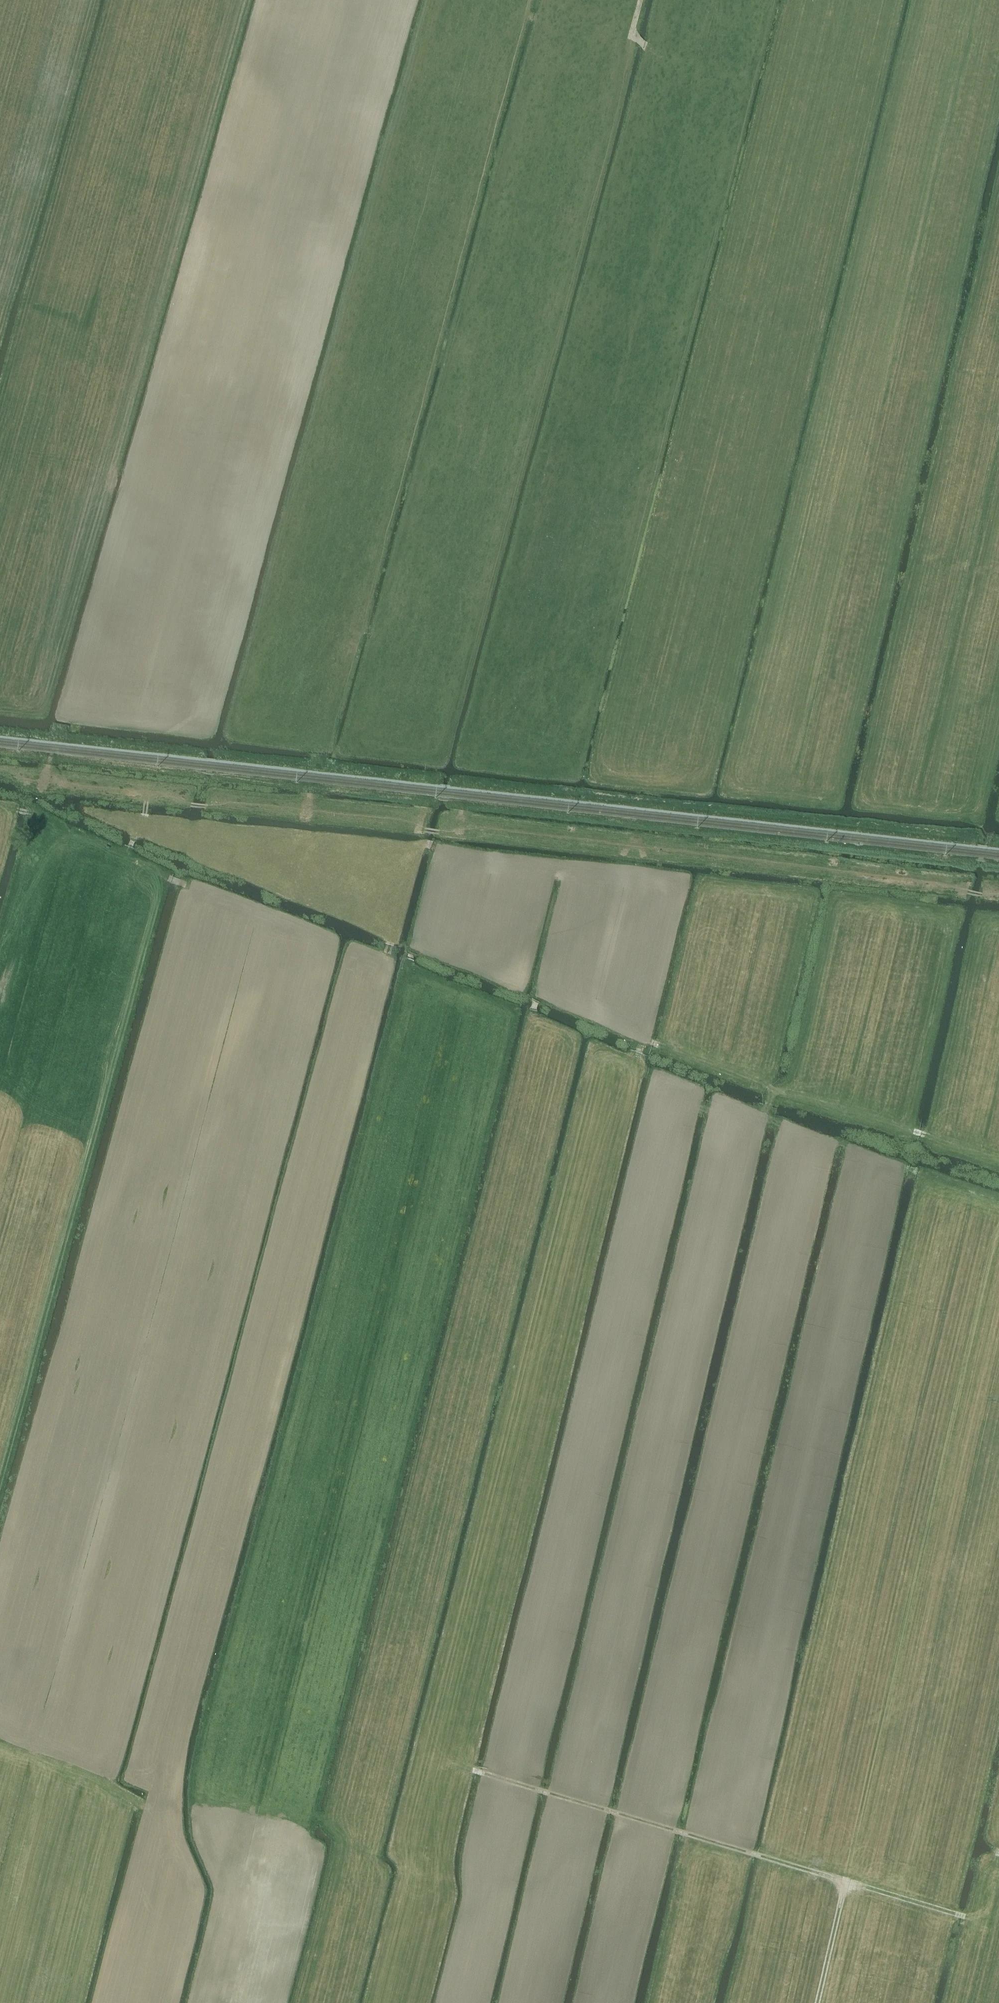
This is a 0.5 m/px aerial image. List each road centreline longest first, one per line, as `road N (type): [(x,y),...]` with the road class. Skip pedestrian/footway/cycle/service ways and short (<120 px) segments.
road 1 (track): [(845,1882),(478,1773)]
road 2 (track): [(817,2002),(845,1882),(965,1916)]

